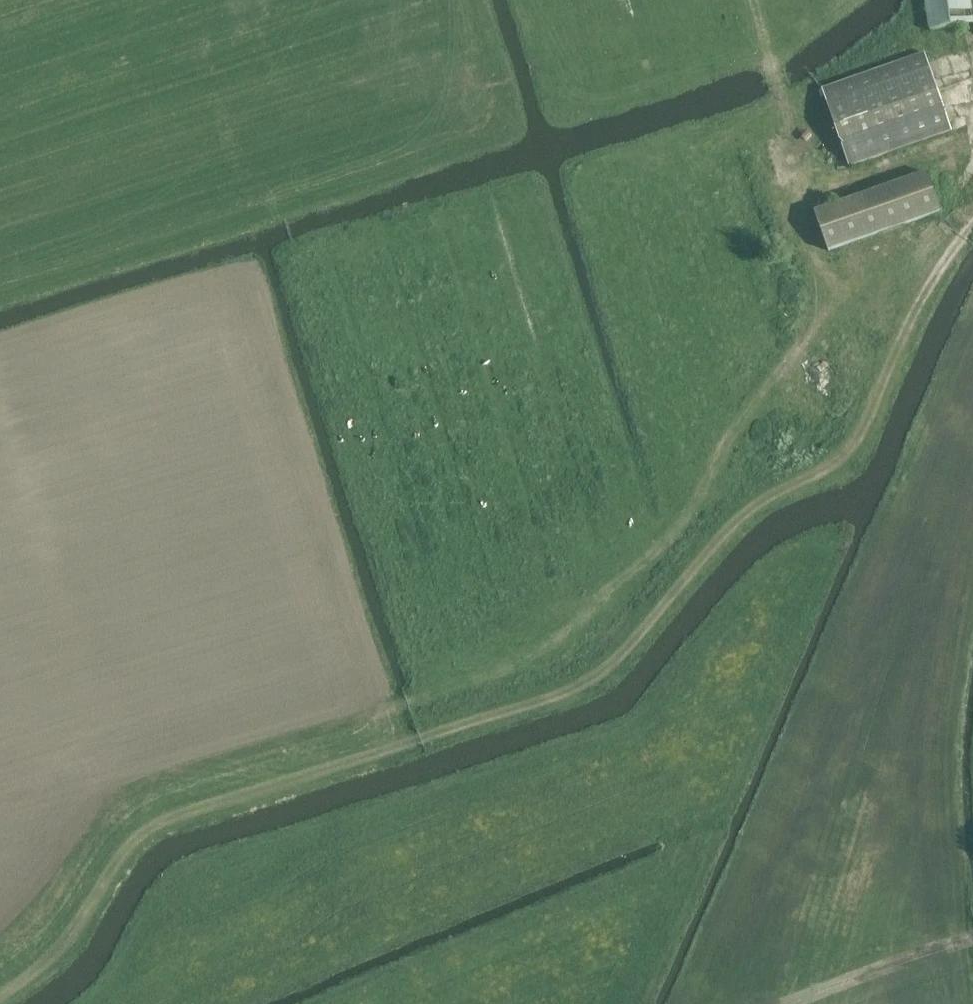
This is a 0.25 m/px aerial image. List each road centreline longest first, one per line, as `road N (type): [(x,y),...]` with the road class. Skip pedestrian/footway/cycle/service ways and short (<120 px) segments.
road 1 (track): [(0,965),(48,920),(90,838),(134,795),(393,712),(538,654),(675,532),(755,407),(835,306),(800,218),(813,191),(806,152),(752,0)]
road 2 (track): [(0,84),(107,43),(179,0)]
road 3 (track): [(790,1003),(972,940)]

